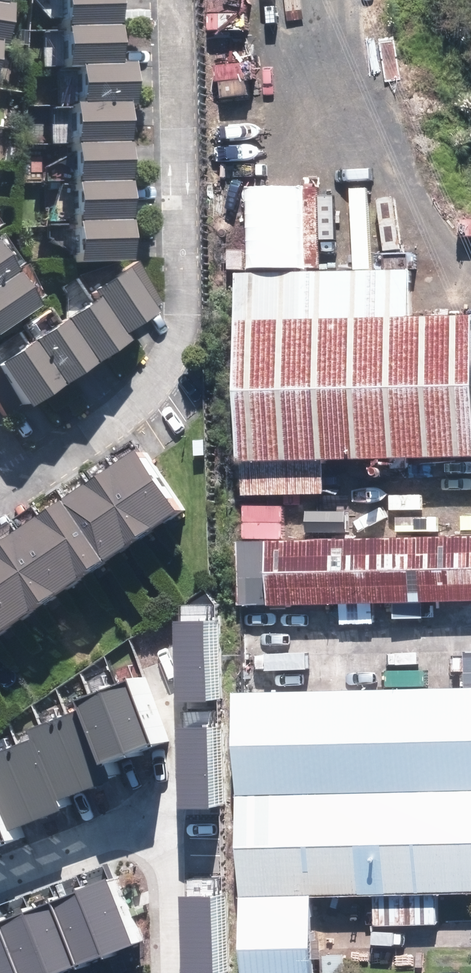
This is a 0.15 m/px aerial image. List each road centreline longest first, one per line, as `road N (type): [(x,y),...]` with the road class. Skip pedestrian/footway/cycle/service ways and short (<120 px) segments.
road 1 (residential): [(20,480),(169,375),(180,336),(176,0)]
road 2 (residential): [(0,868),(125,827),(152,832),(164,847),(167,972)]

